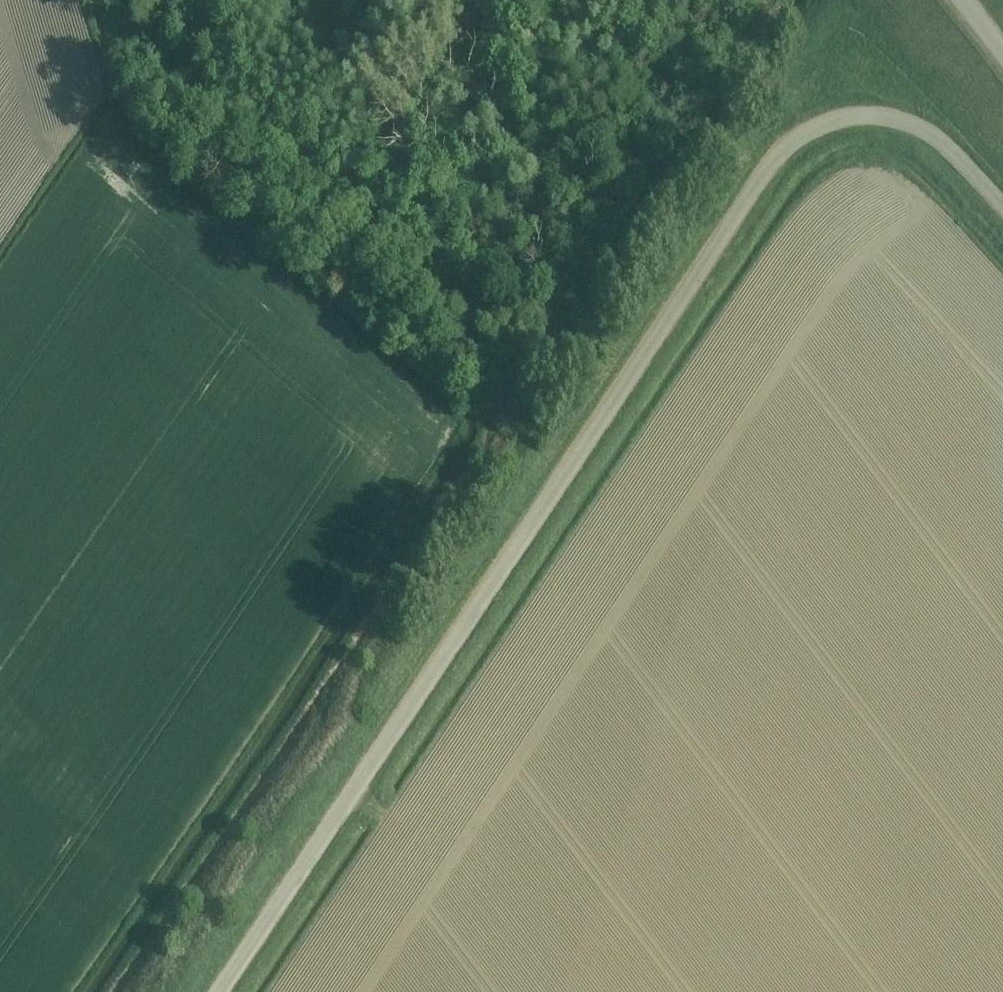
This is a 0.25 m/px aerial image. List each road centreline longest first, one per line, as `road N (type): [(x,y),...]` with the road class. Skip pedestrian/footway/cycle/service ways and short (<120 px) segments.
road 1 (unclassified): [(220,991),(787,146),(850,118),(889,118),(953,151),(1002,207)]

